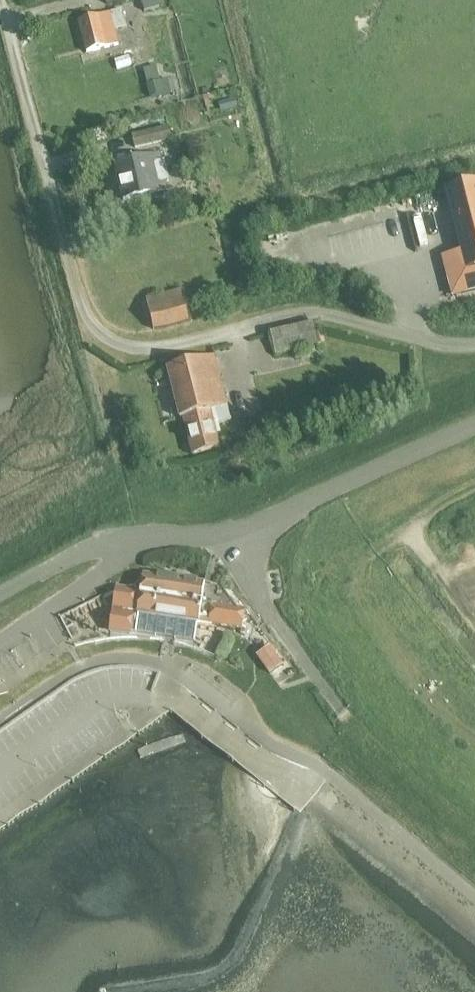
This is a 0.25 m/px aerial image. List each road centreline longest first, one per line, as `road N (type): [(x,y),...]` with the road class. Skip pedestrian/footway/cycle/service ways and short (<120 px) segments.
road 1 (residential): [(3,28),(84,314),(110,339),(140,348),(302,311),(474,346)]
road 2 (unclassified): [(244,541),(301,503),(474,424)]
road 3 (unclassified): [(0,594),(111,542),(244,541)]
road 4 (unclassified): [(338,708),(262,604),(244,541)]

